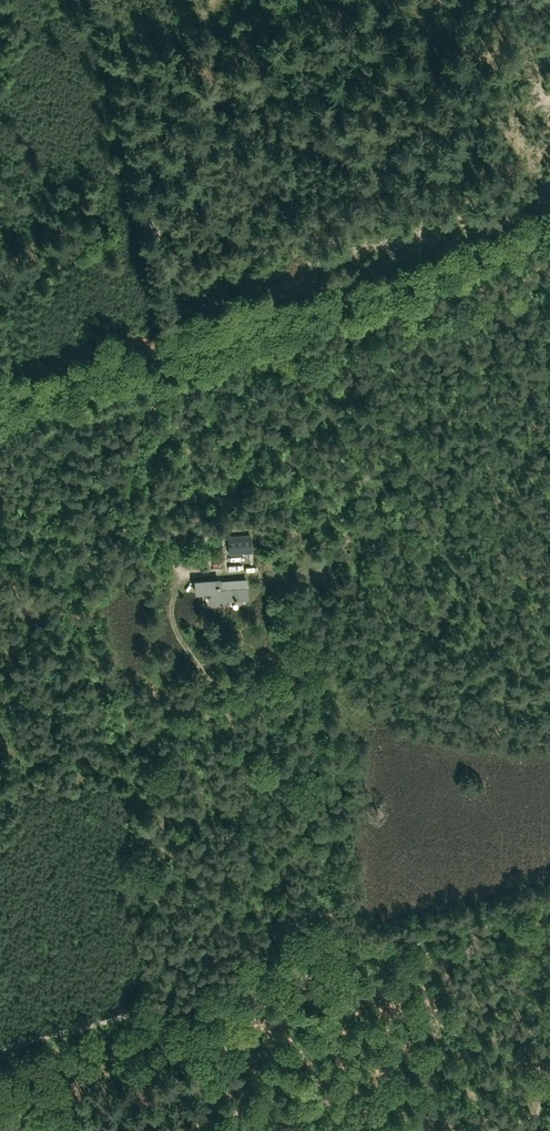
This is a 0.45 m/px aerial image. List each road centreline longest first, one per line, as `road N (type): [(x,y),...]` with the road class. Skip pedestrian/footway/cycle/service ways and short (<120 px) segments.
road 1 (track): [(0,400),(549,227)]
road 2 (track): [(150,393),(549,262)]
road 3 (track): [(150,393),(167,344),(95,0)]
road 4 (track): [(199,1130),(231,978),(0,1034)]
road 5 (track): [(231,978),(318,975),(526,1130)]
road 6 (track): [(318,975),(359,949),(549,901)]

